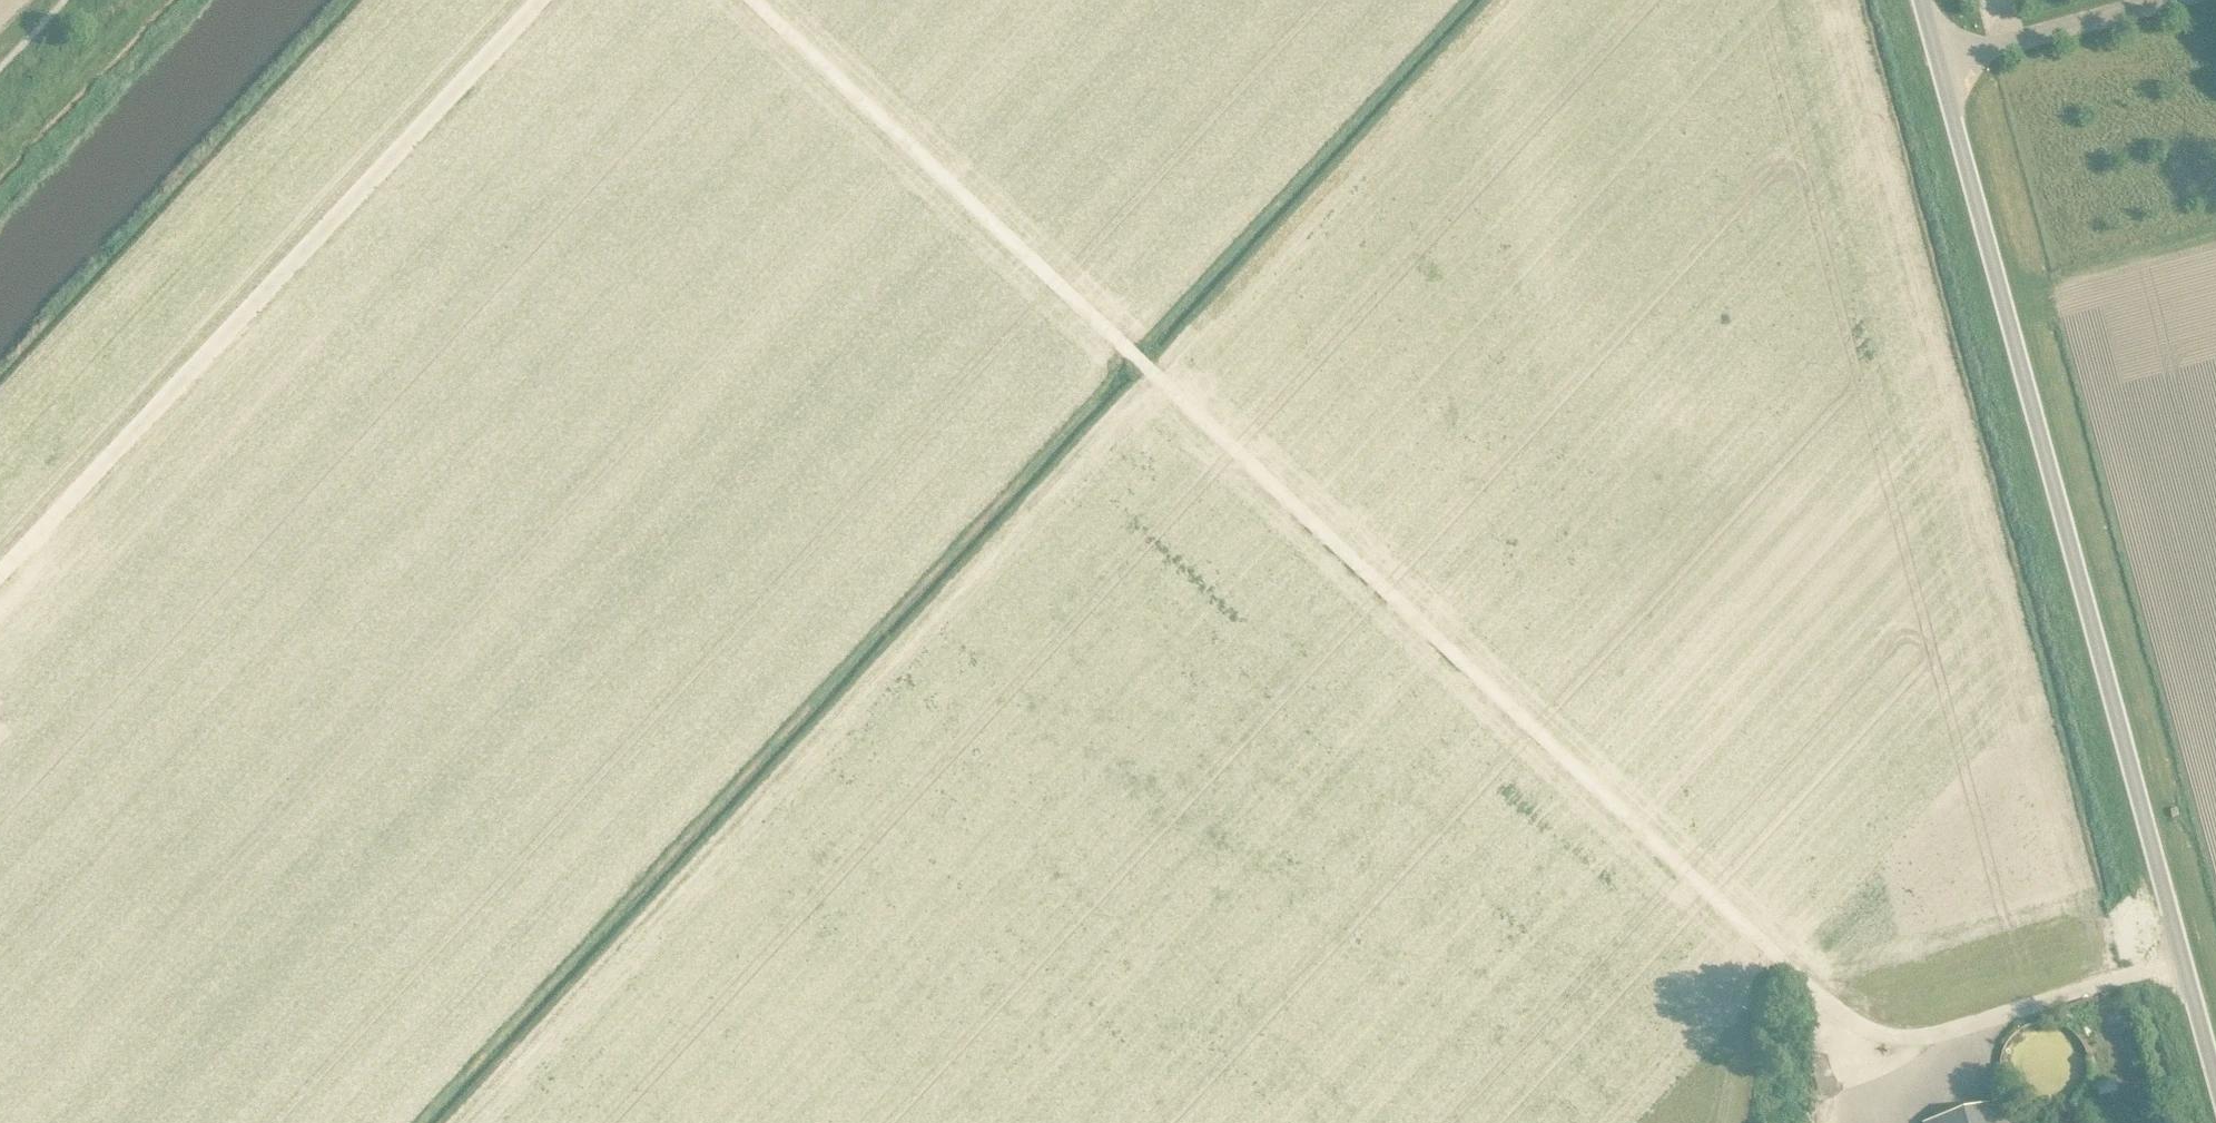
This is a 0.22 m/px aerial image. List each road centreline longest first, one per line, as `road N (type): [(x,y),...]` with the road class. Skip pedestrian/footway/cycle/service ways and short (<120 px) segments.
road 1 (tertiary): [(2215,1112),(1913,0)]

